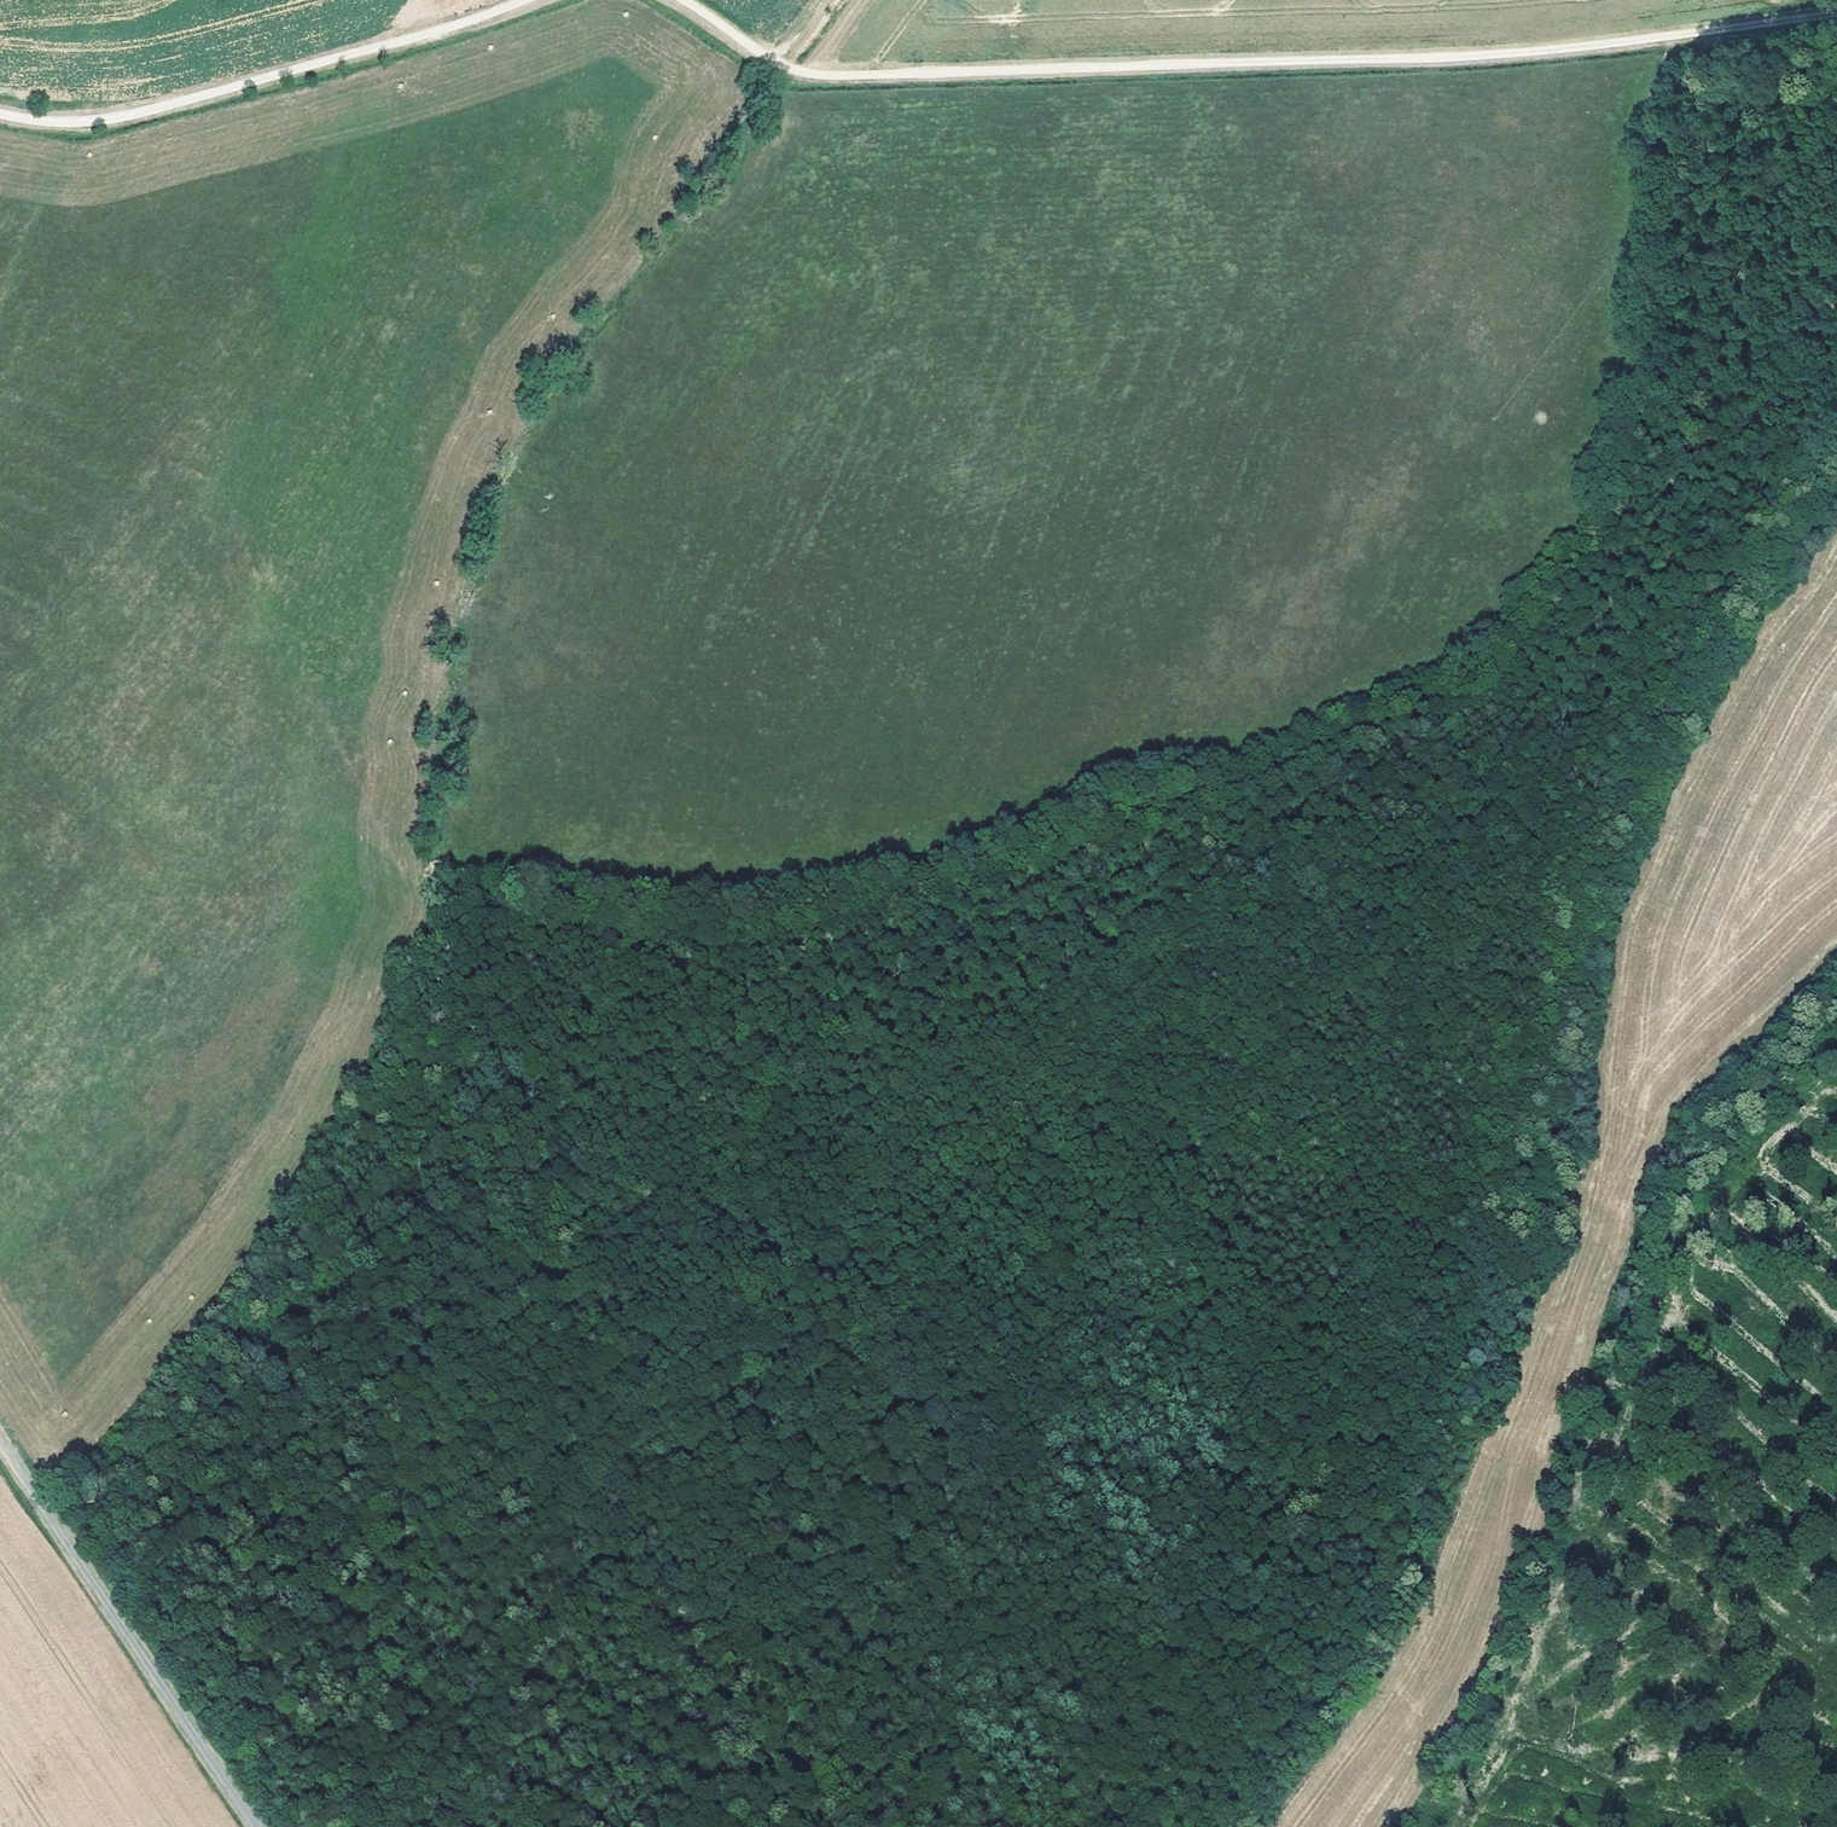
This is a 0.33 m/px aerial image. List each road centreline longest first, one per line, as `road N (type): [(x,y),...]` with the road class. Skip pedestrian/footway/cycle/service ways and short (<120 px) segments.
road 1 (track): [(1836,12),(1604,48),(1413,62),(812,80),(775,65),(678,0)]
road 2 (track): [(531,0),(157,113),(98,123),(0,115)]
road 3 (track): [(259,1826),(0,1445)]

